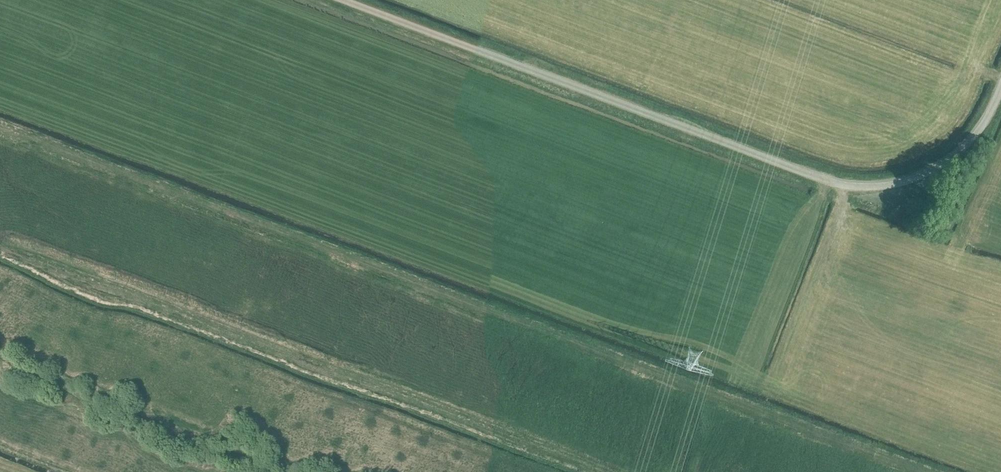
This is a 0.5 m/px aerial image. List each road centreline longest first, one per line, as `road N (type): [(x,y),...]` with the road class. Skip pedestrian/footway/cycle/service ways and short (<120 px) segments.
road 1 (unclassified): [(347,0),(851,185),(917,178),(952,159),(1000,86)]

